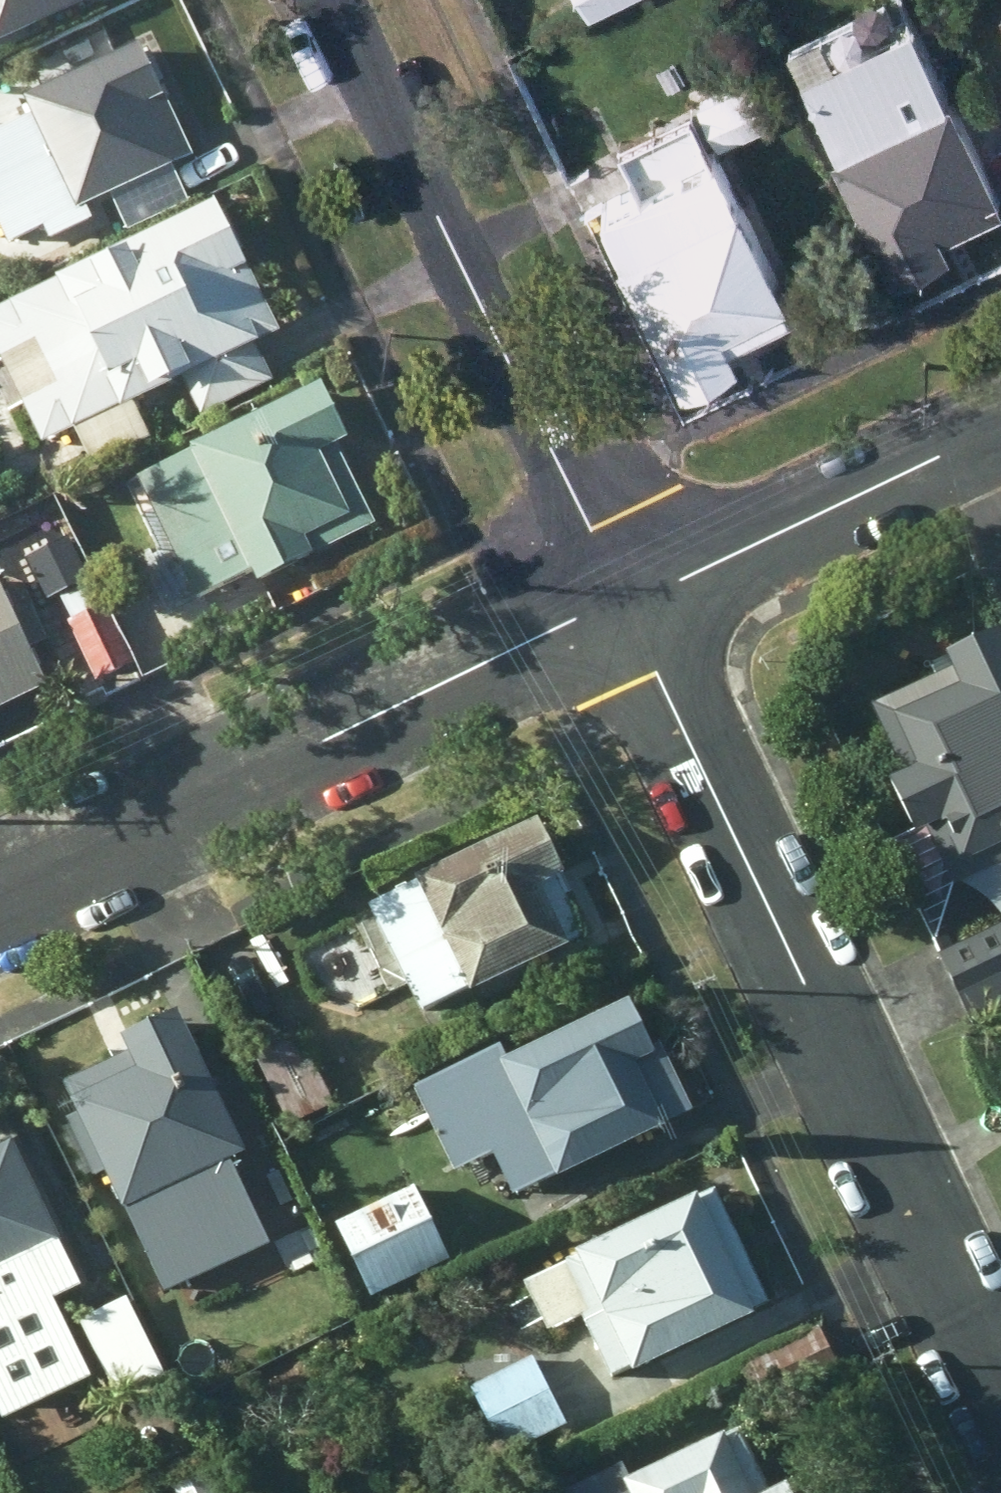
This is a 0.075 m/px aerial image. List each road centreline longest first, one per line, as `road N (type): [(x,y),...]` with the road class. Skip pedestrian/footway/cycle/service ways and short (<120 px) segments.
road 1 (residential): [(618,598),(1000,1402)]
road 2 (residential): [(0,903),(618,598)]
road 3 (residential): [(326,0),(618,598)]
road 4 (residential): [(618,598),(1000,417)]

